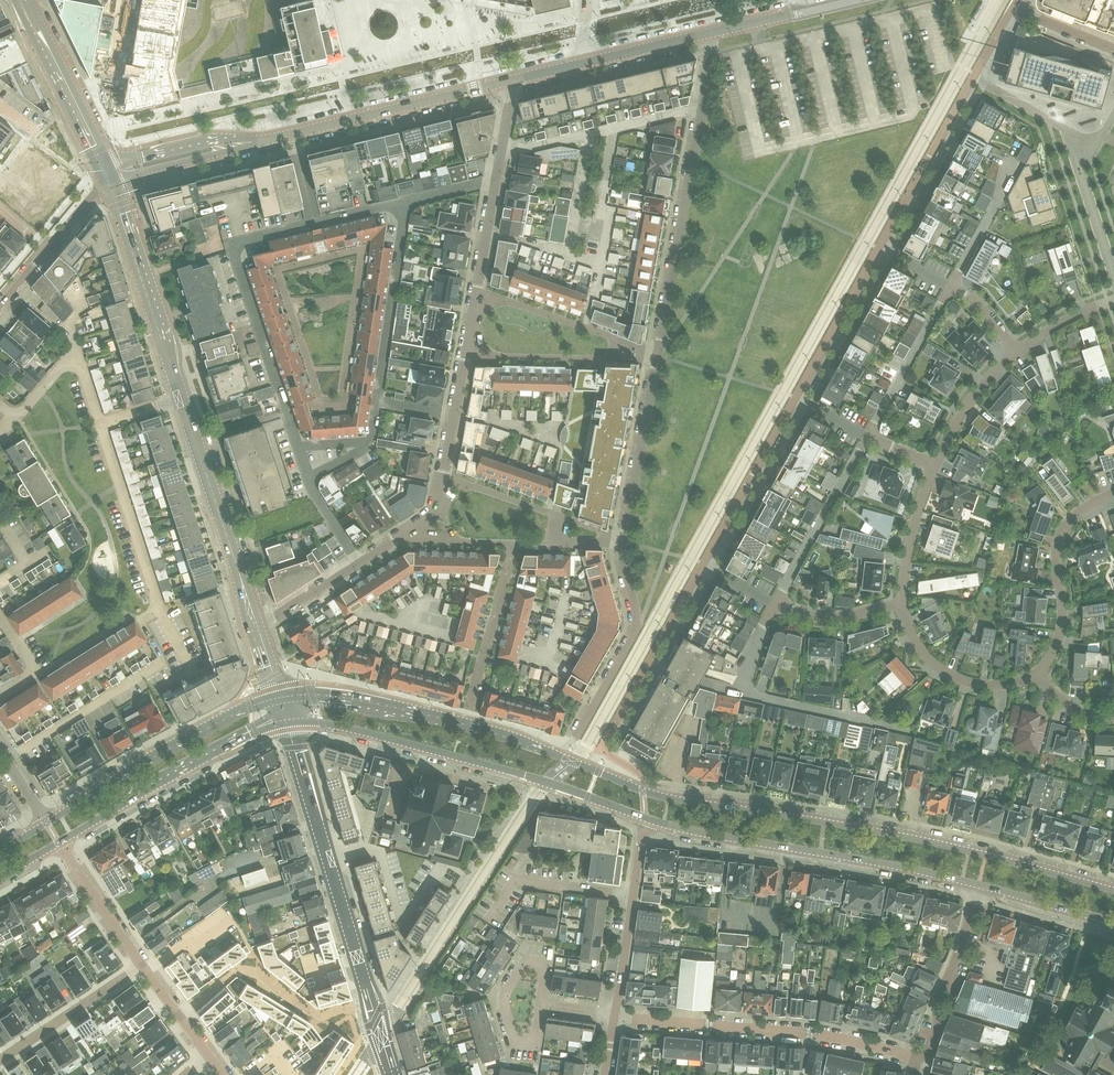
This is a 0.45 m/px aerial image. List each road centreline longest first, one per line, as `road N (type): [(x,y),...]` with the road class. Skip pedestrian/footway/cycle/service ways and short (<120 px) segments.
road 1 (residential): [(973,78),(610,732)]
road 2 (primary): [(1113,891),(915,839),(668,799),(556,755)]
road 3 (residential): [(623,542),(716,31)]
road 4 (residential): [(309,479),(236,246),(407,201)]
road 5 (primary): [(286,723),(359,730),(644,817)]
road 6 (residential): [(412,530),(438,500),(496,180)]
road 7 (primary): [(644,817),(977,884)]
road 8 (secondary): [(381,1036),(286,723)]
road 9 (residential): [(407,201),(372,441),(309,479)]
road 10 (residential): [(916,1061),(819,1035),(615,1016)]
road 11 (primary): [(556,755),(376,703),(279,697)]
road 12 (unclassified): [(231,146),(505,81)]
road 13 (primary): [(279,697),(224,719),(46,822)]
road 14 (primary): [(58,842),(250,734),(286,723)]
road 15 (residential): [(623,542),(636,628),(577,734),(556,755)]
road 16 (secondary): [(255,623),(181,400)]
road 17 (secondary): [(181,400),(111,182)]
road 18 (residential): [(1040,676),(1064,625),(1058,554),(1067,528),(1113,495)]
road 19 (secondary): [(111,182),(21,0)]
road 20 (residential): [(101,427),(160,612)]
road 21 (residential): [(1113,49),(1012,7),(973,78)]
road 22 (residential): [(916,1061),(936,1028),(938,995),(977,884)]
road 23 (residential): [(163,663),(5,761)]
road 24 (residential): [(1040,676),(987,688),(960,681),(915,644),(902,603)]
road 25 (residential): [(0,1060),(142,965)]
road 26 (unclassified): [(111,182),(0,305)]
road 27 (residential): [(538,1005),(541,967),(530,959),(506,999),(517,1040),(526,1043),(534,1033)]
road 28 (residential): [(491,917),(521,879),(633,895)]
road 29 (unclassified): [(142,965),(58,842)]
road 30 (residential): [(555,544),(440,542),(412,530)]
road 31 (residential): [(902,603),(936,465)]
road 32 (residential): [(936,465),(969,405),(1017,350)]
road 33 (primary): [(977,884),(1113,922)]
road 34 (unclassified): [(584,62),(716,31)]
road 35 (residential): [(776,604),(822,619),(902,603)]
road 36 (unclassified): [(231,146),(145,164),(111,182)]
road 37 (residential): [(615,1016),(633,895)]

